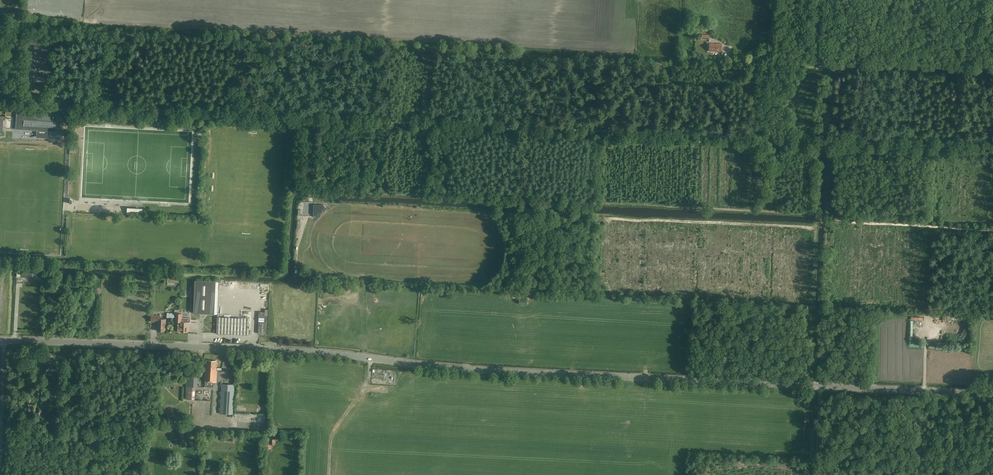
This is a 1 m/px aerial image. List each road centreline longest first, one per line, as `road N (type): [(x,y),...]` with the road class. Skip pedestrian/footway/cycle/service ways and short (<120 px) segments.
road 1 (tertiary): [(992,394),(4,340)]
road 2 (unclassified): [(315,117),(62,106)]
road 3 (track): [(827,222),(817,474)]
road 4 (track): [(818,227),(611,217)]
road 5 (track): [(827,222),(992,231)]
road 6 (track): [(788,139),(792,63),(816,40),(819,0)]

